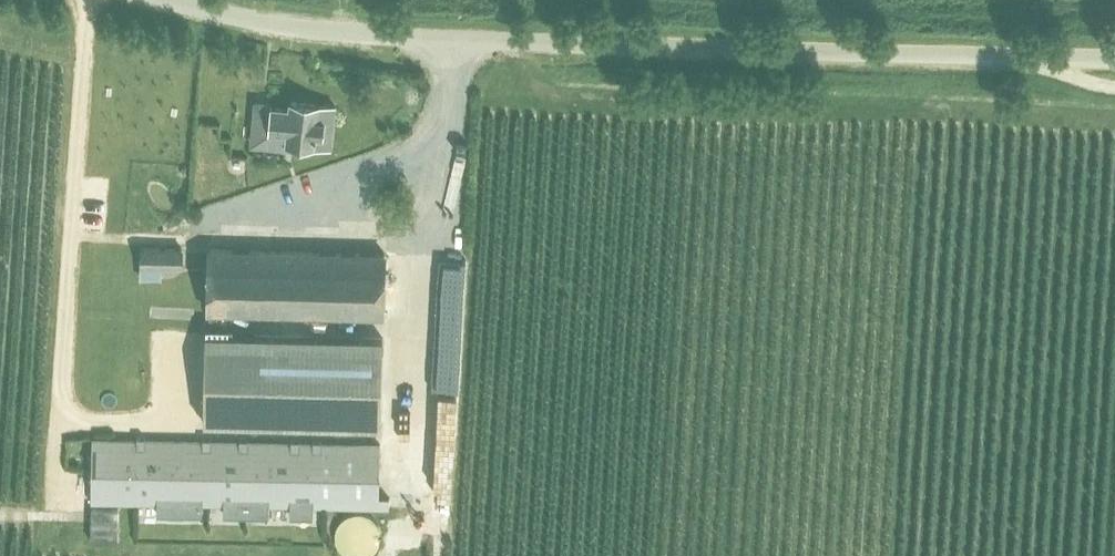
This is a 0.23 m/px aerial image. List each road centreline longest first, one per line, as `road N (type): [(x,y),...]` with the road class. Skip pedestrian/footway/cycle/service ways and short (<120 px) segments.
road 1 (unclassified): [(164,0),(383,38),(1114,58)]
road 2 (track): [(1114,114),(556,93),(502,42)]
road 3 (track): [(87,0),(53,520)]
road 4 (track): [(71,237),(199,241),(201,226)]

